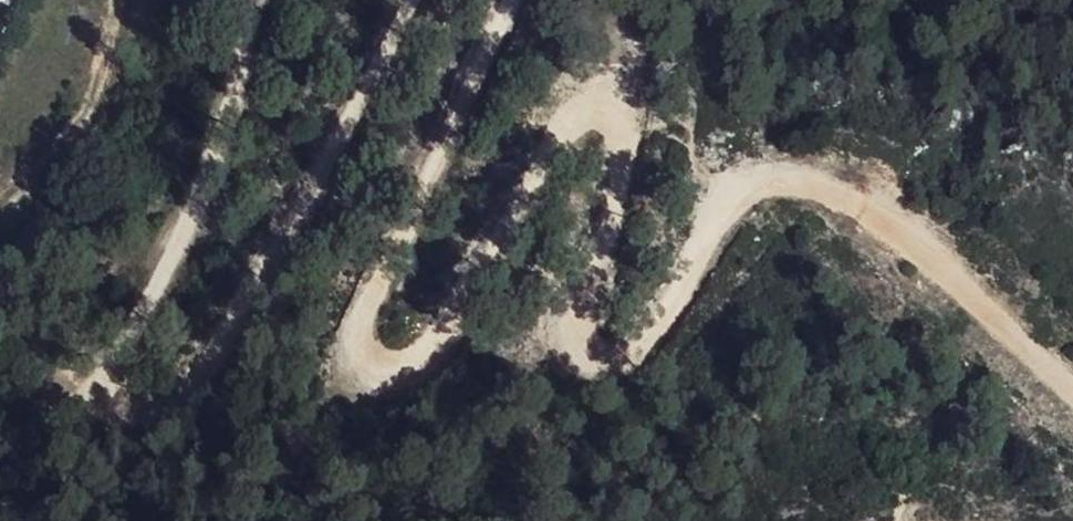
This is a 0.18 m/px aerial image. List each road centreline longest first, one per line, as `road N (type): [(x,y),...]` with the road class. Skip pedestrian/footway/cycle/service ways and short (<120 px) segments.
road 1 (track): [(1072,396),(862,206),(809,179),(767,181),(737,204),(654,346),(625,364),(592,367),(574,346),(576,316),(627,170),(622,127),(604,103),(546,120),(495,247),(435,341),(402,376),(362,377),(346,358),(348,325),(514,0)]
road 2 (track): [(409,0),(198,384),(160,414),(115,411),(101,383),(173,268),(248,0)]

